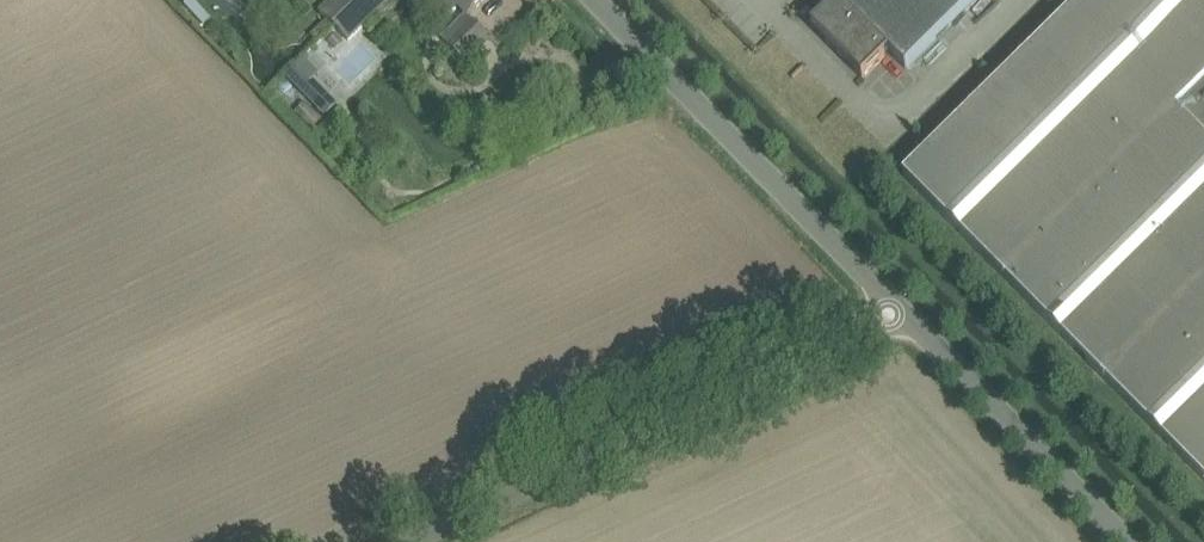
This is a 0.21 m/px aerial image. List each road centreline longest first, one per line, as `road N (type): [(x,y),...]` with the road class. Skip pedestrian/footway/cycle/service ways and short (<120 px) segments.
road 1 (unclassified): [(395,541),(908,302)]
road 2 (unclassified): [(908,302),(603,0)]
road 3 (unclassified): [(1141,541),(908,302)]

